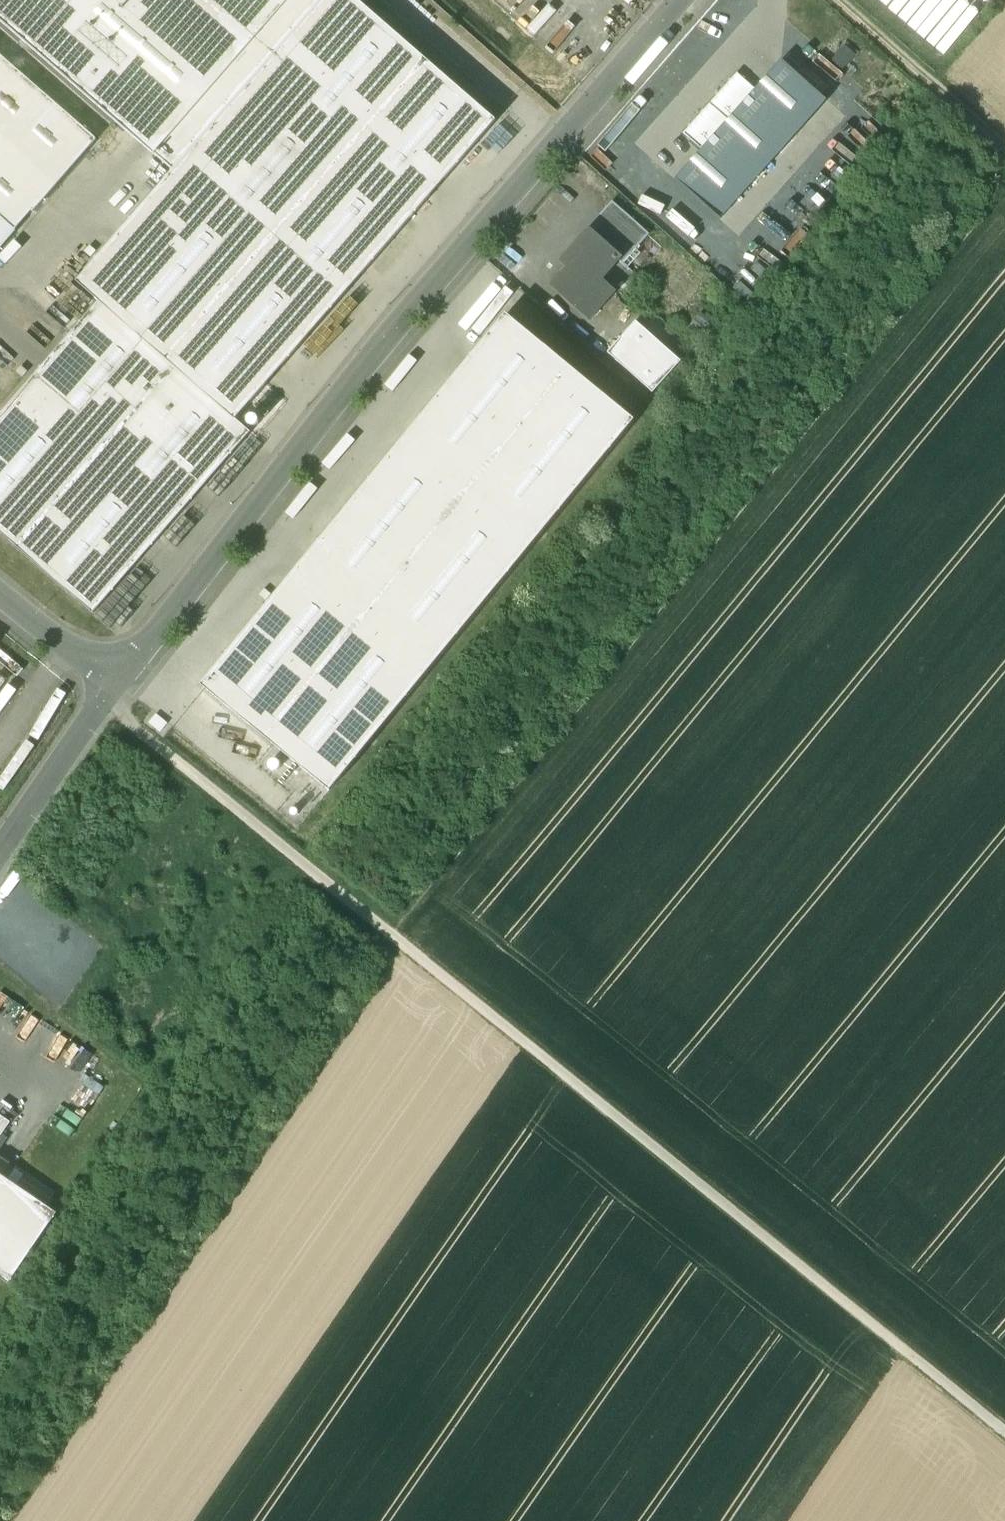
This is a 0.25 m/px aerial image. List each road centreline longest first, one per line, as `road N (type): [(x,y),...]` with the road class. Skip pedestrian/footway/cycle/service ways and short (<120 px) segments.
road 1 (track): [(100,699),(1004,1432)]
road 2 (residential): [(112,680),(480,231),(682,0)]
road 3 (track): [(839,0),(1004,149)]
road 4 (residential): [(112,680),(0,852)]
road 5 (residential): [(0,592),(112,680)]

